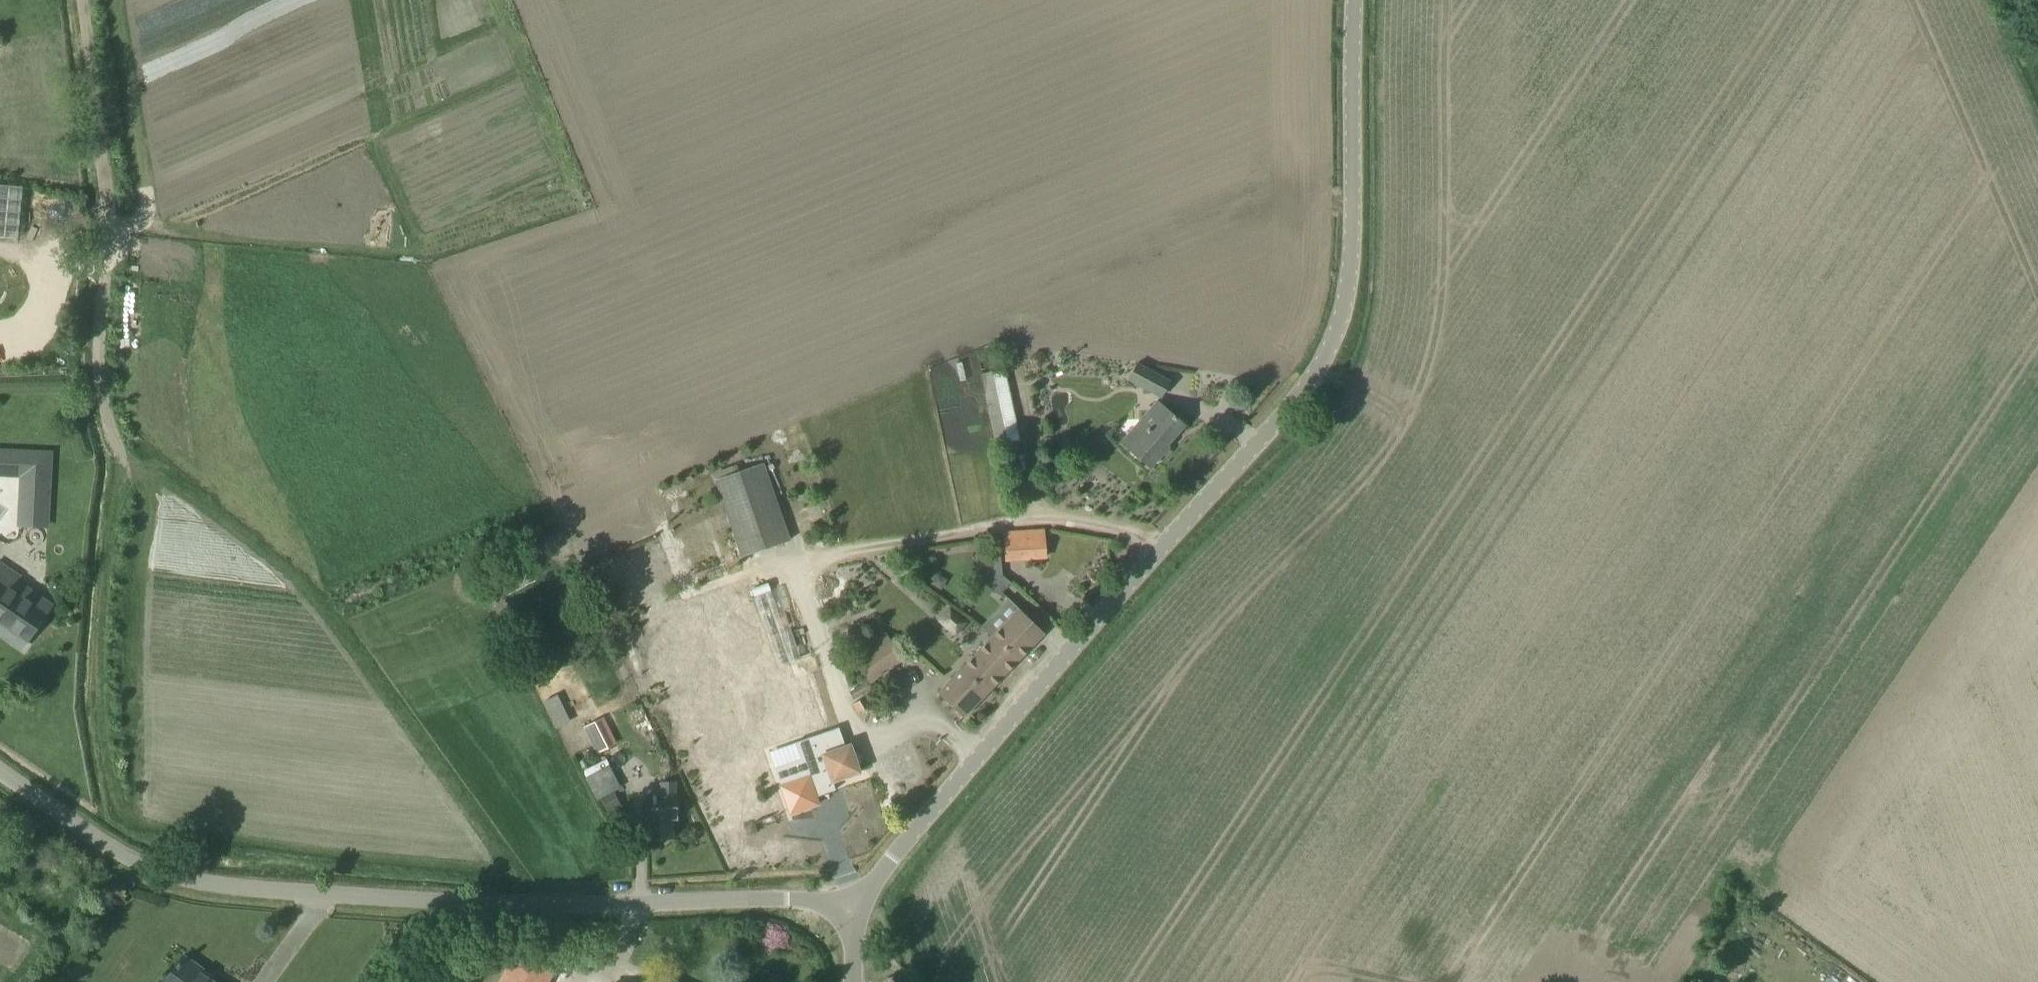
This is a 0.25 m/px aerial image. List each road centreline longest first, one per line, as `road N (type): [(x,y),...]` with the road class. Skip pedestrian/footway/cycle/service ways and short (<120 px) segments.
road 1 (unclassified): [(841,915),(1320,368),(1336,338),(1351,249),(1355,0)]
road 2 (tertiary): [(841,915),(804,899),(476,904),(210,882),(134,860),(0,768)]

